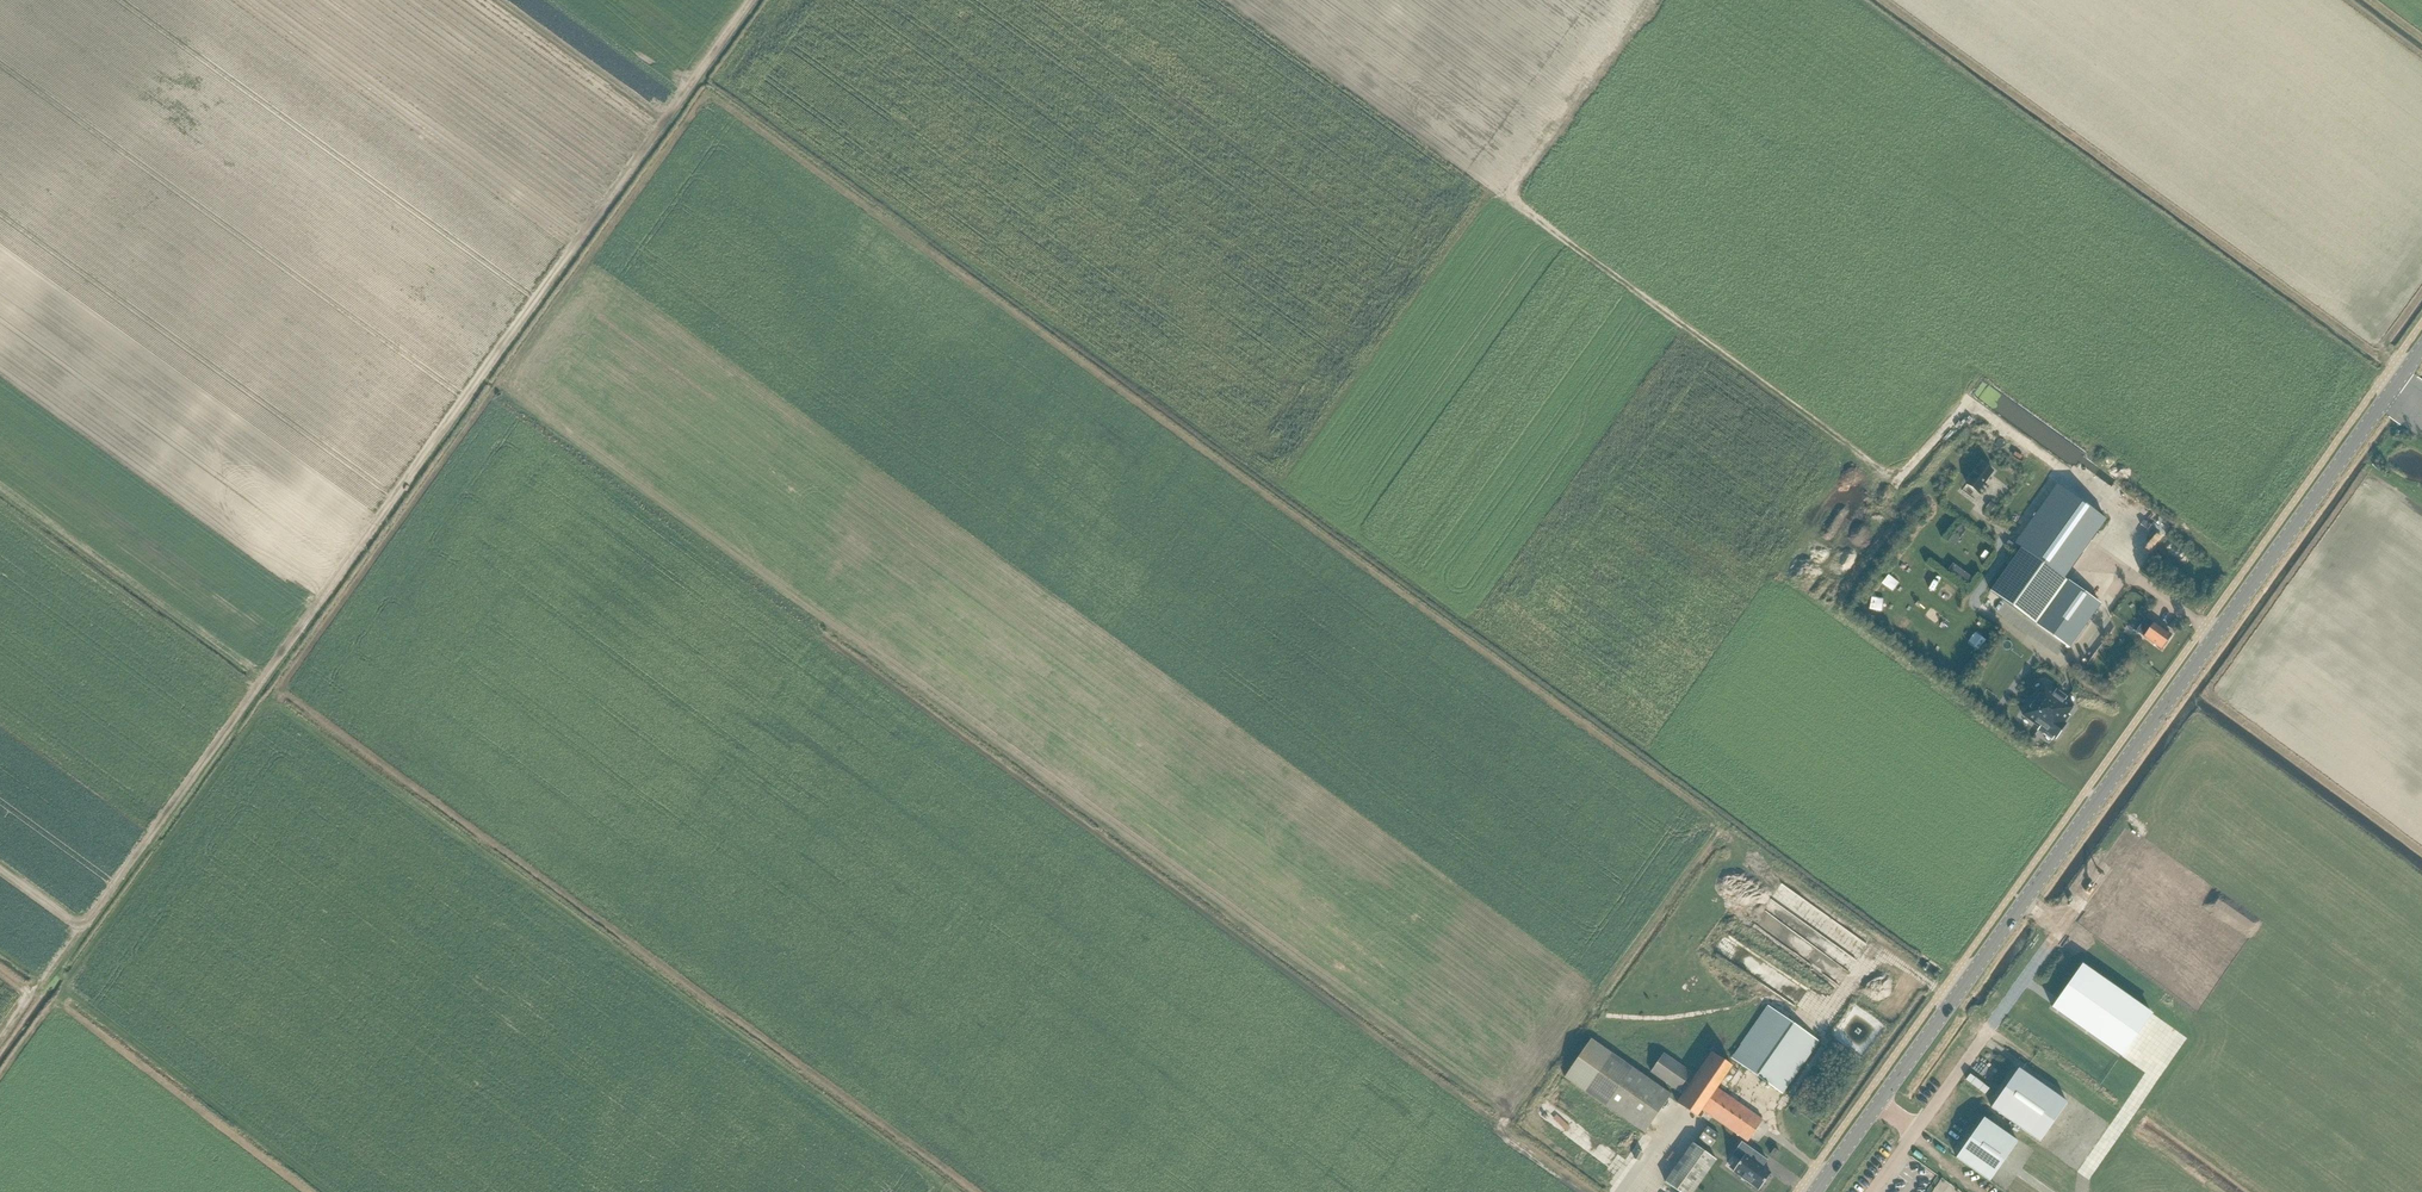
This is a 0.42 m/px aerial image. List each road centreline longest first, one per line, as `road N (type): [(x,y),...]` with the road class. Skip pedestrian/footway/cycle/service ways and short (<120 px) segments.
road 1 (tertiary): [(1821,1191),(2421,350)]
road 2 (track): [(1462,1102),(1502,1128),(1590,1008)]

